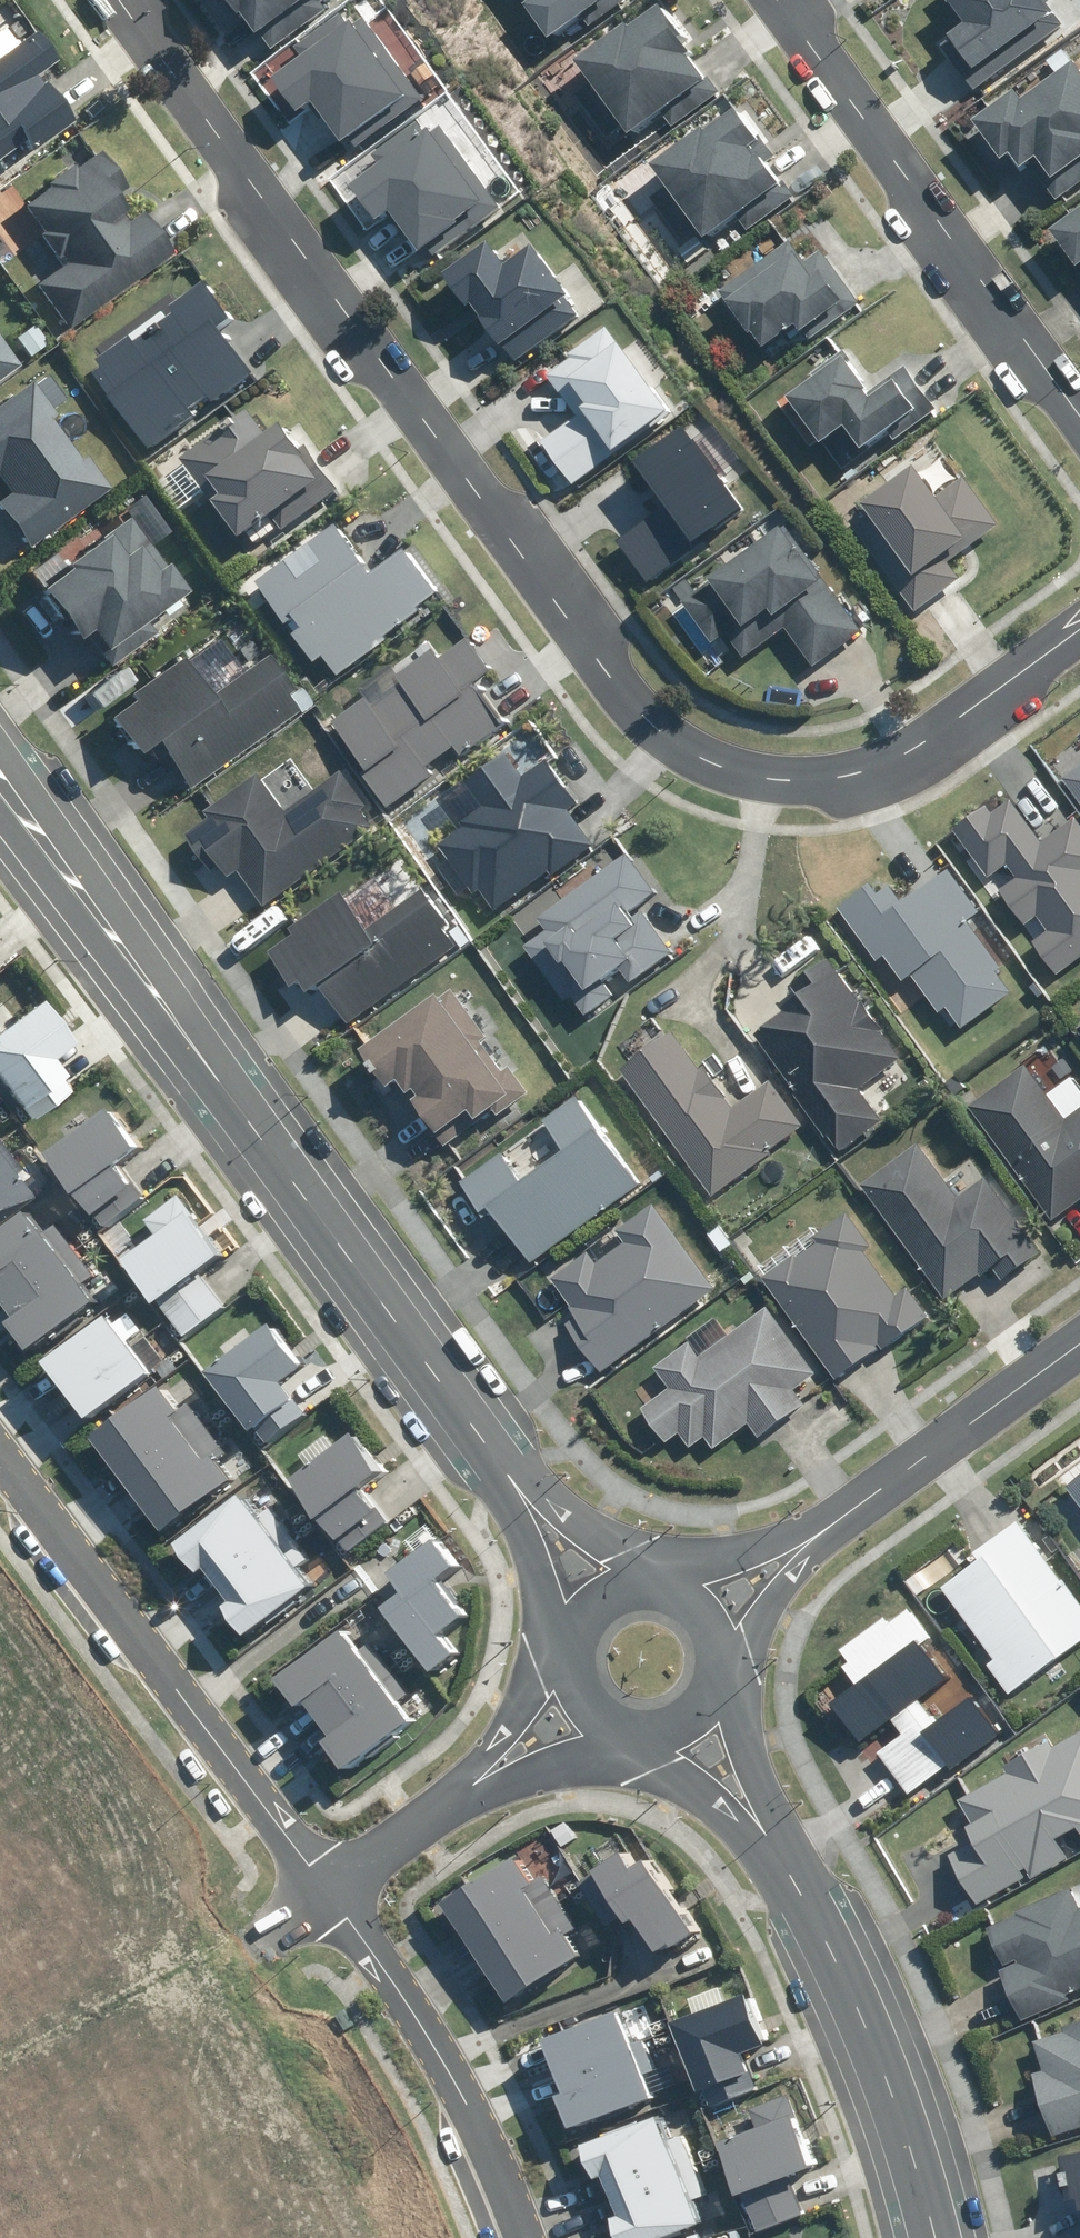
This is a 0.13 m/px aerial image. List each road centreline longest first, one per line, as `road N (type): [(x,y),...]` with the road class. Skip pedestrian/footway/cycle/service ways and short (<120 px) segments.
road 1 (residential): [(1079,628),(921,744),(876,766),(771,781),(706,761),(644,716),(607,670),(113,0)]
road 2 (tertiary): [(0,783),(540,1509)]
road 3 (residential): [(0,1443),(330,1879)]
road 4 (residential): [(778,0),(1079,407)]
road 5 (tertiary): [(758,1814),(881,2052),(931,2237)]
road 6 (residential): [(330,1879),(429,2040),(515,2237)]
road 7 (tertiary): [(1079,1338),(824,1530)]
road 8 (unknown): [(0,2038),(250,1935)]
road 9 (unclassified): [(498,1770),(330,1879)]
road 10 (tertiary): [(659,1581),(824,1530)]
road 11 (tertiary): [(824,1530),(730,1665)]
road 12 (tertiary): [(540,1509),(659,1581)]
road 13 (unclassified): [(498,1770),(572,1659)]
road 14 (tertiary): [(576,1635),(540,1509)]
road 15 (tertiary): [(758,1814),(655,1737)]
road 16 (unclassified): [(619,1729),(498,1770)]
road 17 (tertiary): [(722,1692),(758,1814)]
road 18 (tertiary): [(659,1581),(710,1606),(725,1631),(730,1665)]

